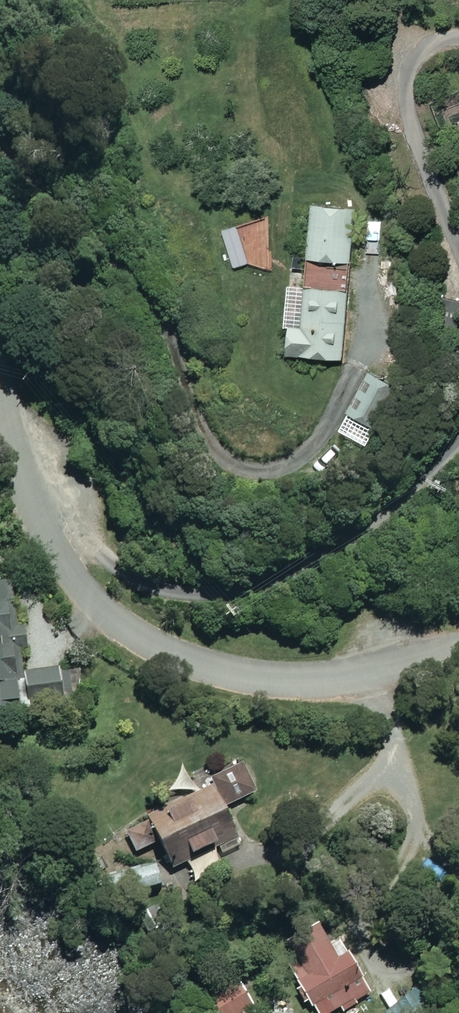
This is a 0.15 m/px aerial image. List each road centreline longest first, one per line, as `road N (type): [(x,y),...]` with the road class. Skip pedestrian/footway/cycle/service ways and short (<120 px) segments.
road 1 (unclassified): [(458,647),(312,682),(199,666),(141,638),(72,571),(0,375)]
road 2 (track): [(458,433),(371,525),(229,593),(141,585),(96,527),(41,499)]
road 3 (track): [(388,0),(412,123),(458,236)]

